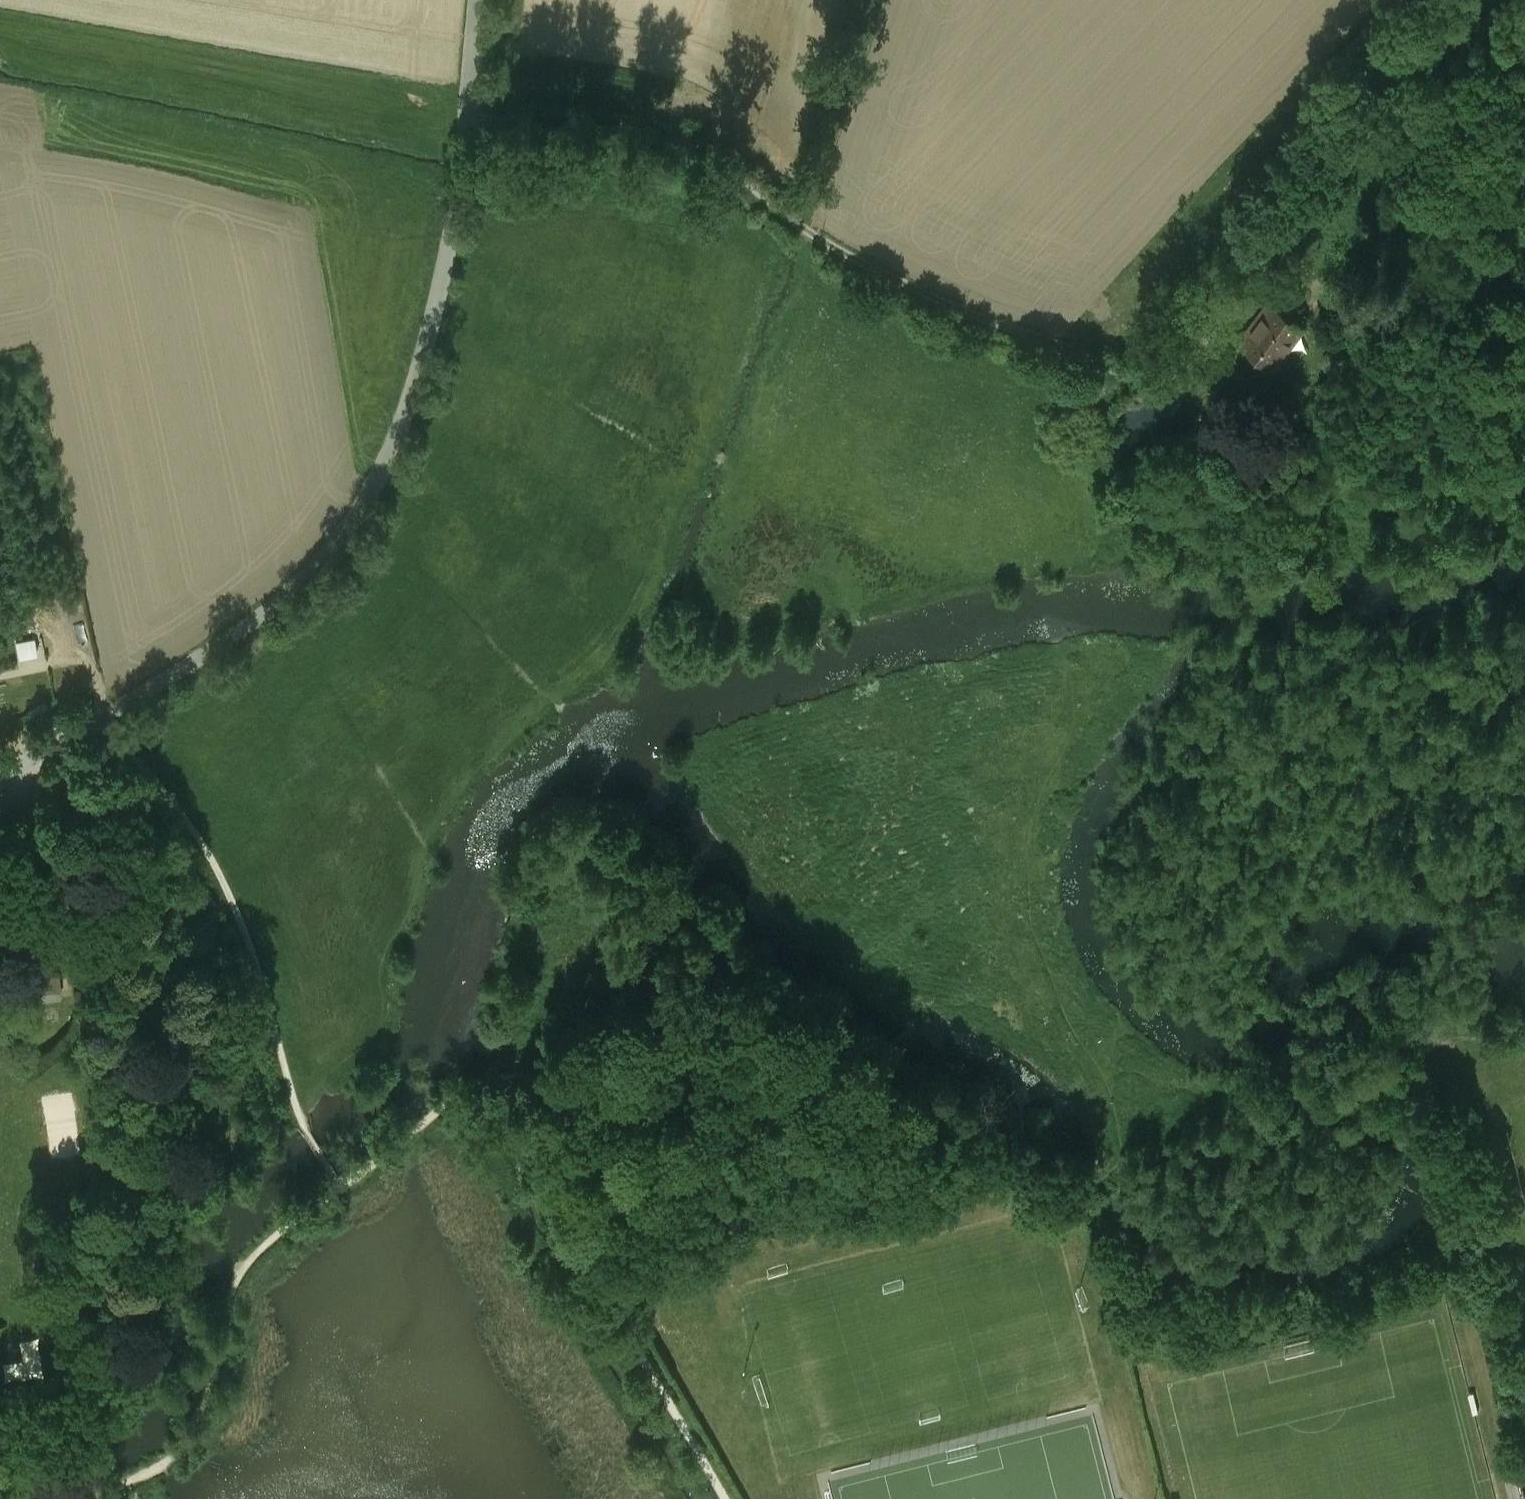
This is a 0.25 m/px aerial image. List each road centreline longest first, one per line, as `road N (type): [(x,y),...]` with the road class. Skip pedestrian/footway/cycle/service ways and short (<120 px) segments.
road 1 (unclassified): [(476,0),(458,233),(403,441),(363,518),(313,578),(245,634),(99,723)]

